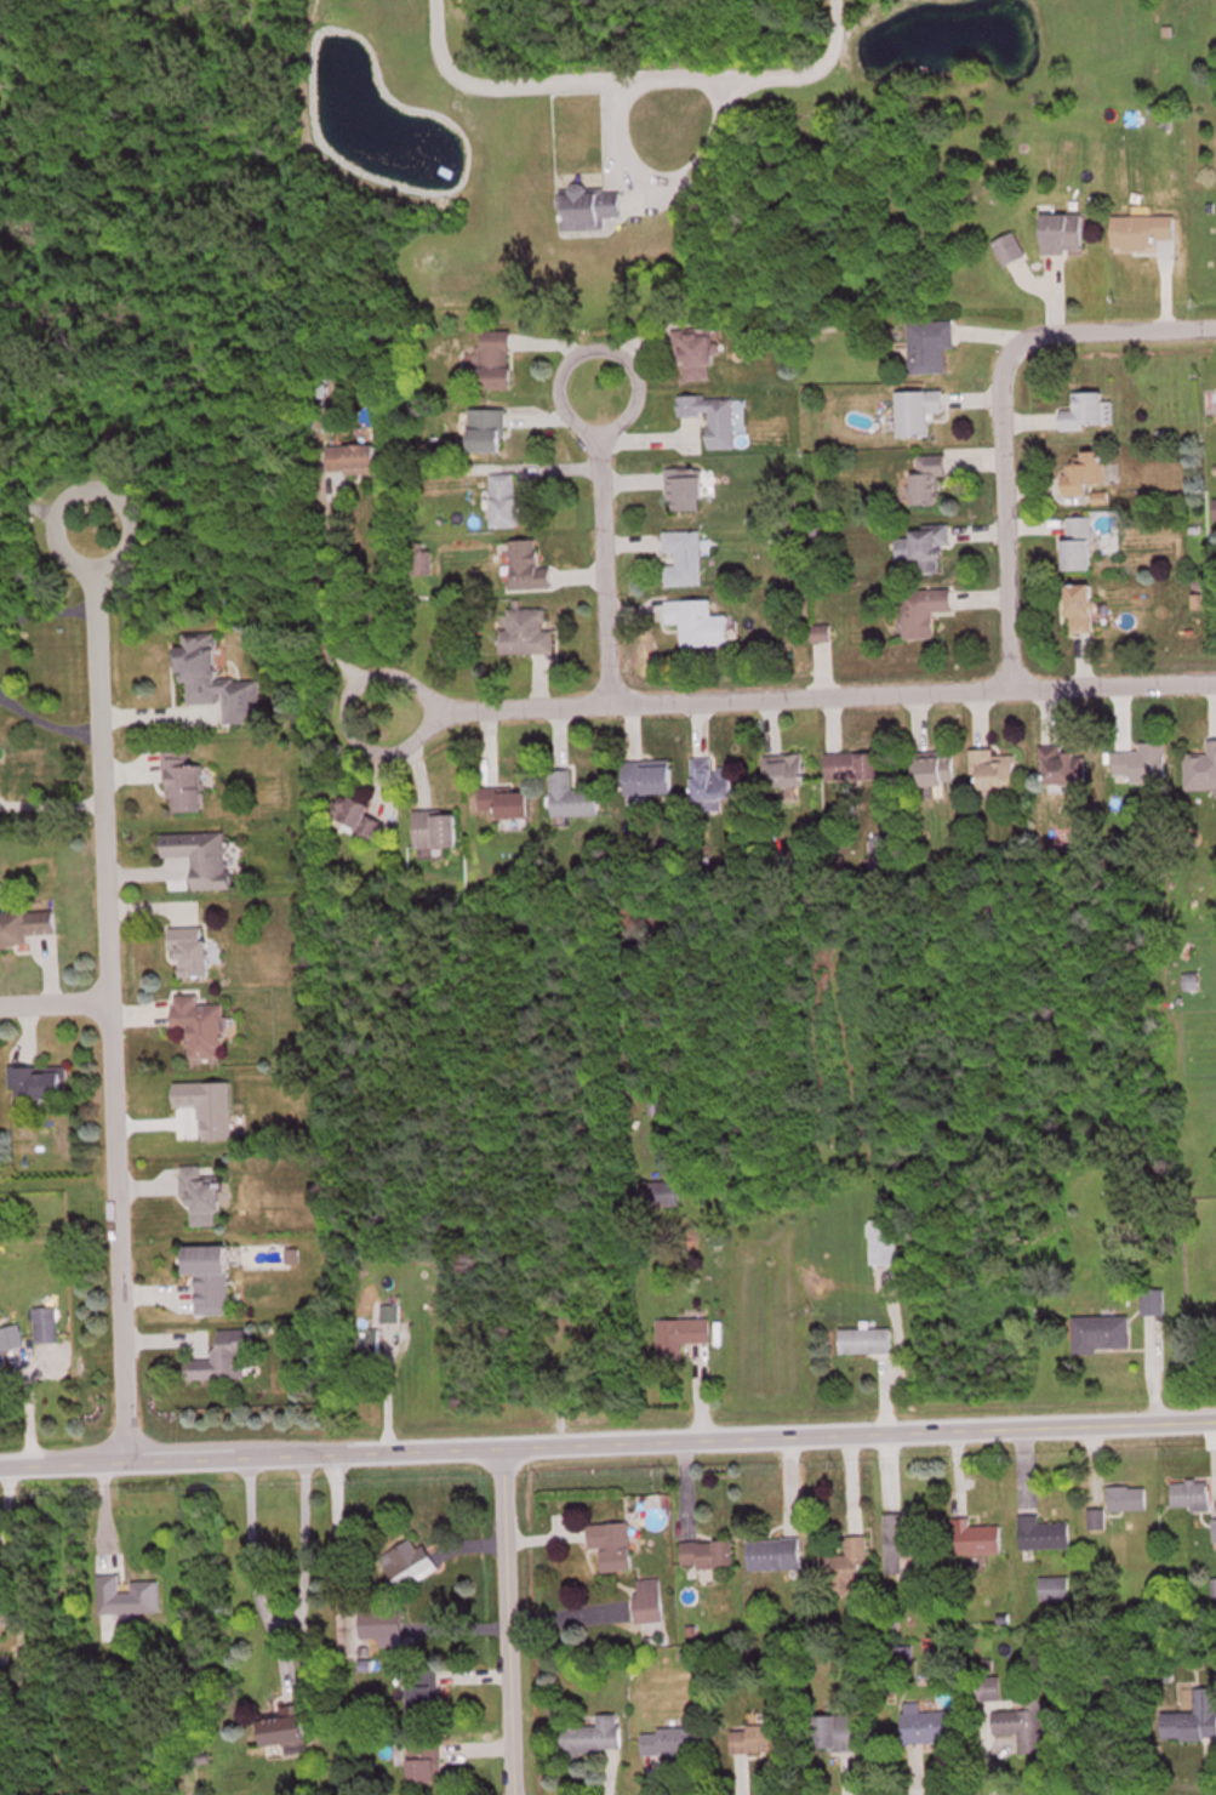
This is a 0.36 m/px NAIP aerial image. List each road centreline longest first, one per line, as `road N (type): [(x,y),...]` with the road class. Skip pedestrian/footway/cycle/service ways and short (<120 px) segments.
road 1 (tertiary): [(0,1463),(1215,1421)]
road 2 (residential): [(122,1458),(102,1004),(96,530)]
road 3 (residential): [(1215,682),(379,719)]
road 4 (residential): [(1003,686),(994,380),(1006,351),(1044,334),(1215,327)]
road 5 (residential): [(510,1794),(497,1447)]
road 6 (residential): [(600,705),(594,384)]

